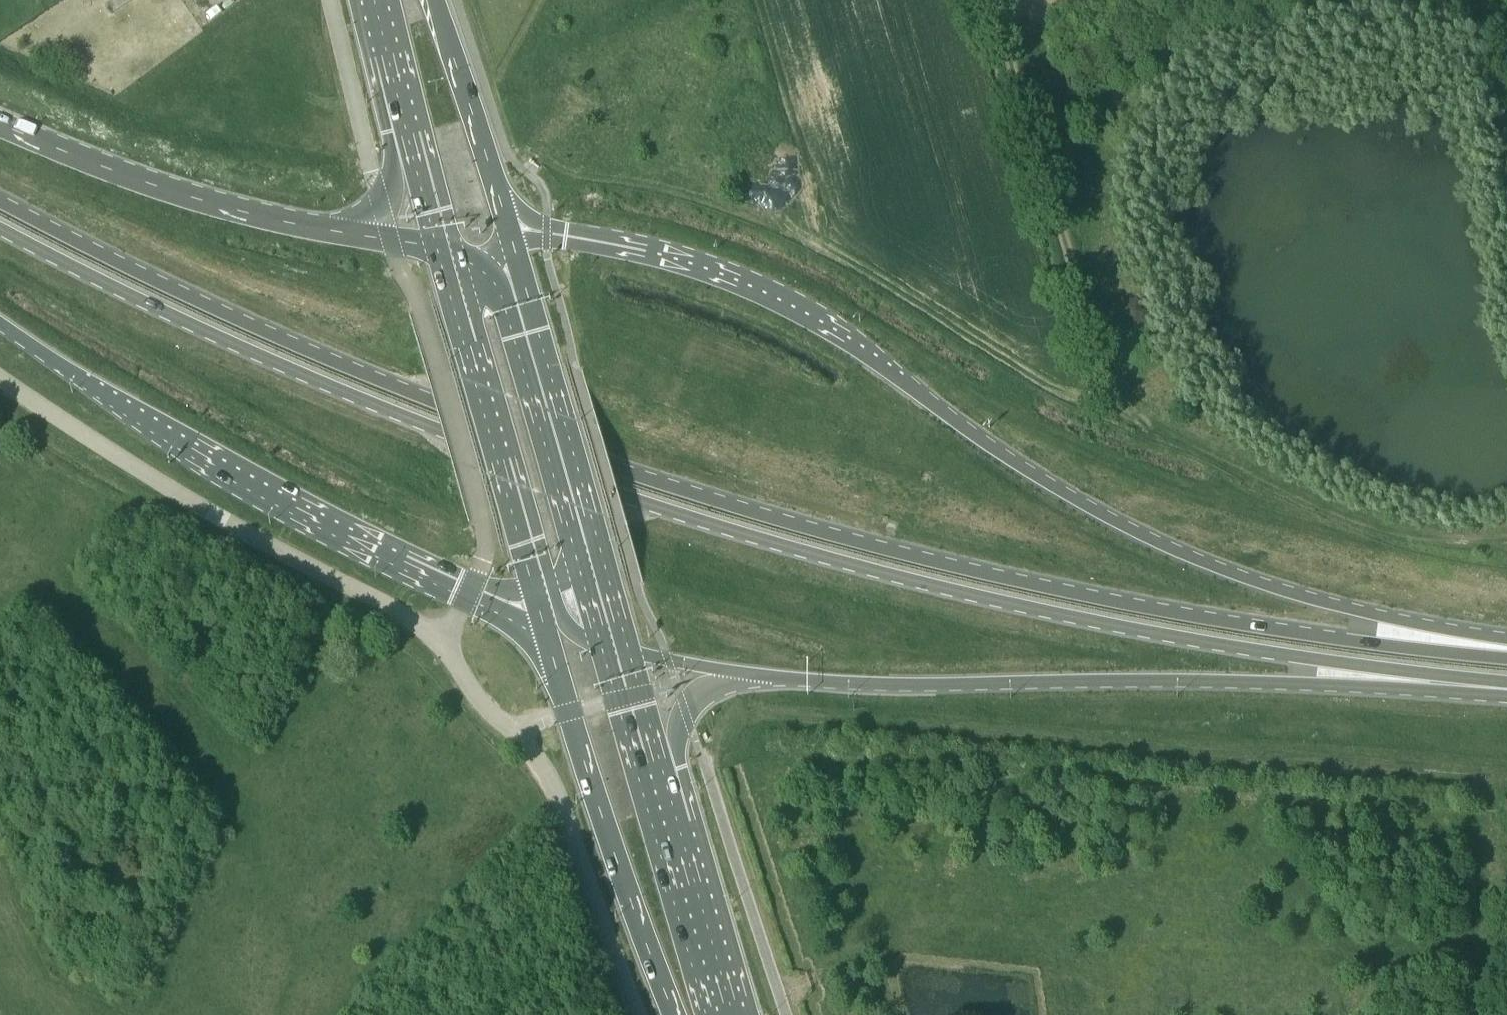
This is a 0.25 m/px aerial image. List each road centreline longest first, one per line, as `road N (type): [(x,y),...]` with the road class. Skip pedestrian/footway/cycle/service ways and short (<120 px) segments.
road 1 (primary): [(1506,658),(1106,600),(697,495),(250,326),(0,203)]
road 2 (primary): [(0,229),(305,376),(648,506),(958,592),(1140,632),(1506,682)]
road 3 (primary): [(1506,642),(1307,598),(1157,544),(798,312),(723,278),(607,245),(566,239),(512,246)]
road 4 (primary): [(738,672),(857,682),(1506,689)]
road 5 (primary): [(0,329),(145,422),(466,594)]
road 6 (unclassified): [(0,381),(254,539),(442,641)]
road 7 (track): [(1506,544),(1328,502),(1147,412),(1108,381)]
road 8 (unclassified): [(442,641),(557,795),(635,1014)]
road 9 (primary): [(628,654),(512,246)]
road 10 (primary): [(545,630),(586,775),(673,1014)]
road 11 (primary): [(387,235),(274,220),(203,200),(0,123)]
road 12 (track): [(1108,381),(990,0)]
road 13 (primary): [(443,259),(545,630)]
road 14 (unclassified): [(387,235),(418,304),(485,527),(483,558),(466,594)]
road 15 (primary): [(512,246),(439,0)]
road 16 (unclassified): [(328,0),(387,235)]
road 17 (primary): [(740,1014),(683,828)]
road 18 (primary): [(683,828),(682,723),(703,692),(738,672)]
road 19 (primary): [(683,828),(628,654)]
road 20 (primary): [(405,116),(443,259)]
road 21 (primary): [(405,116),(387,235)]

